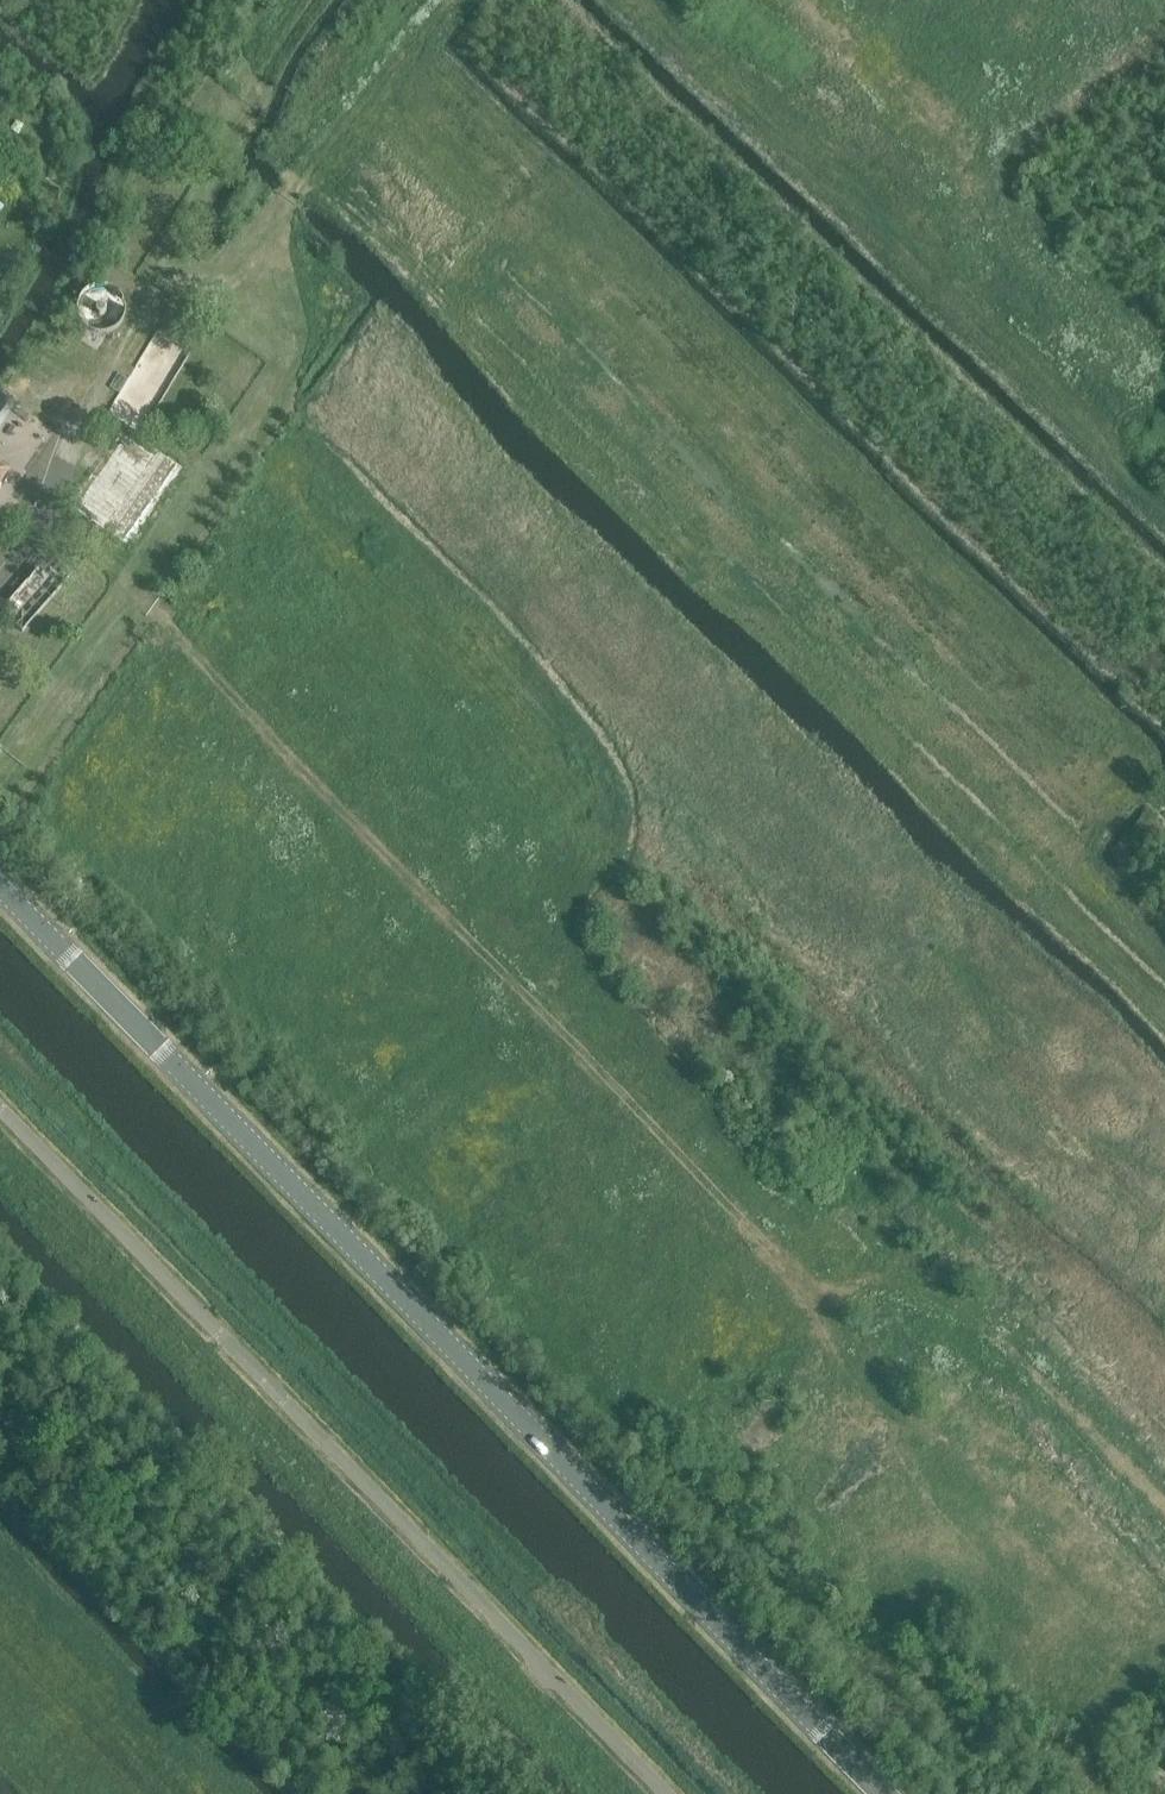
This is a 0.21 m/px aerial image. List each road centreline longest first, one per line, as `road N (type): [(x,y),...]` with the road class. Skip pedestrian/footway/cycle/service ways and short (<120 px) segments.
road 1 (tertiary): [(882,1793),(0,885)]

